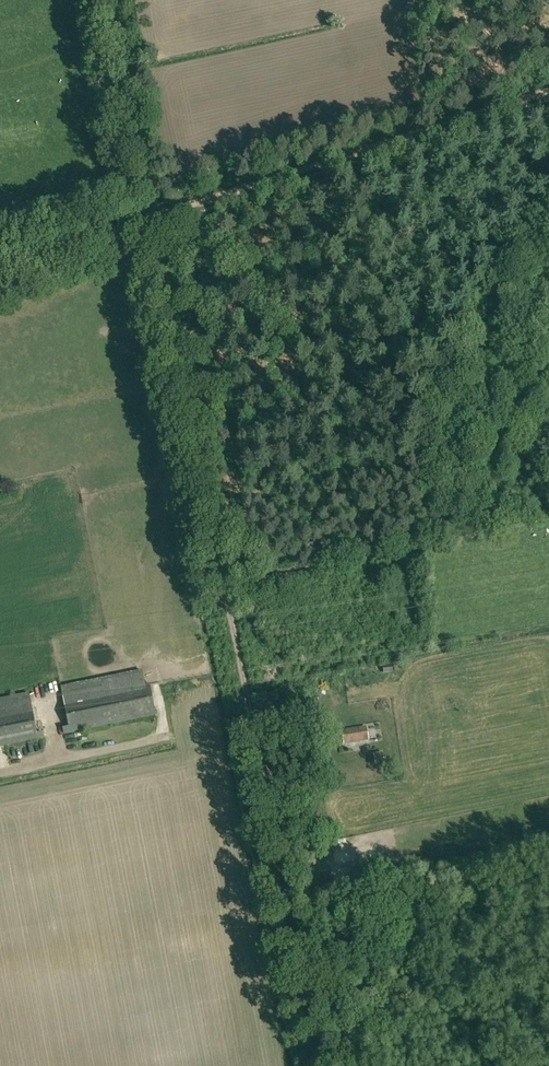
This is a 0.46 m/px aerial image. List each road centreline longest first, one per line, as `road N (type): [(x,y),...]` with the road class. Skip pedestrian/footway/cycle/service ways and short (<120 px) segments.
road 1 (track): [(109,0),(246,691)]
road 2 (track): [(0,264),(548,89)]
road 3 (track): [(548,242),(511,264),(481,317),(462,374),(454,469),(435,488),(417,546)]
road 4 (track): [(223,582),(427,543)]

